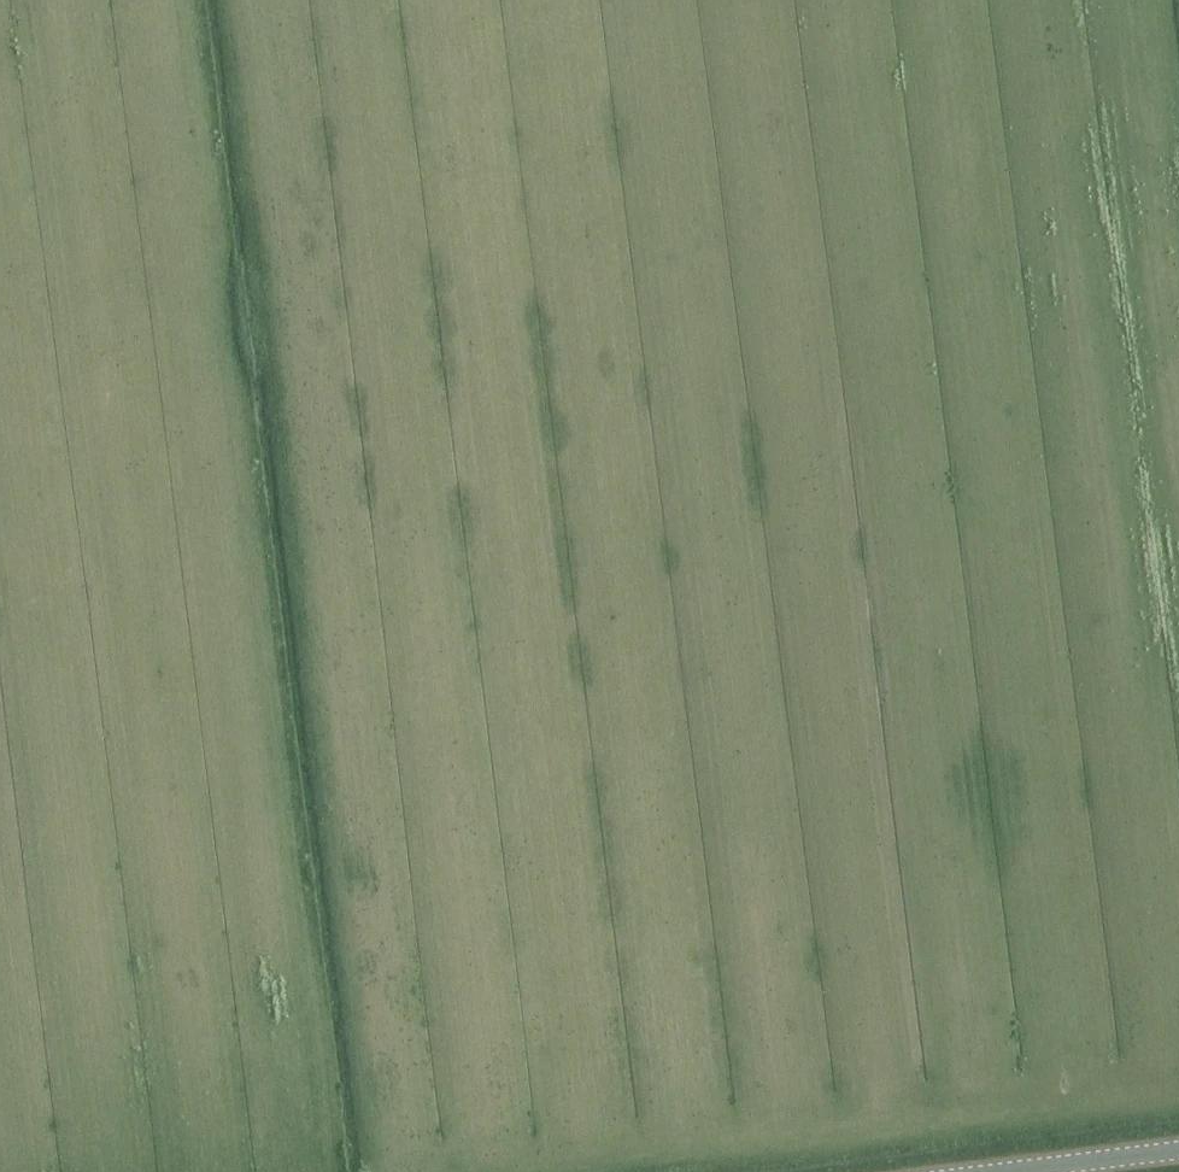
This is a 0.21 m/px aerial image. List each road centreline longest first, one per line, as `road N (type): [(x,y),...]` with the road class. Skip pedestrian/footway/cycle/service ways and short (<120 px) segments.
road 1 (tertiary): [(1027,1171),(1178,1153)]

